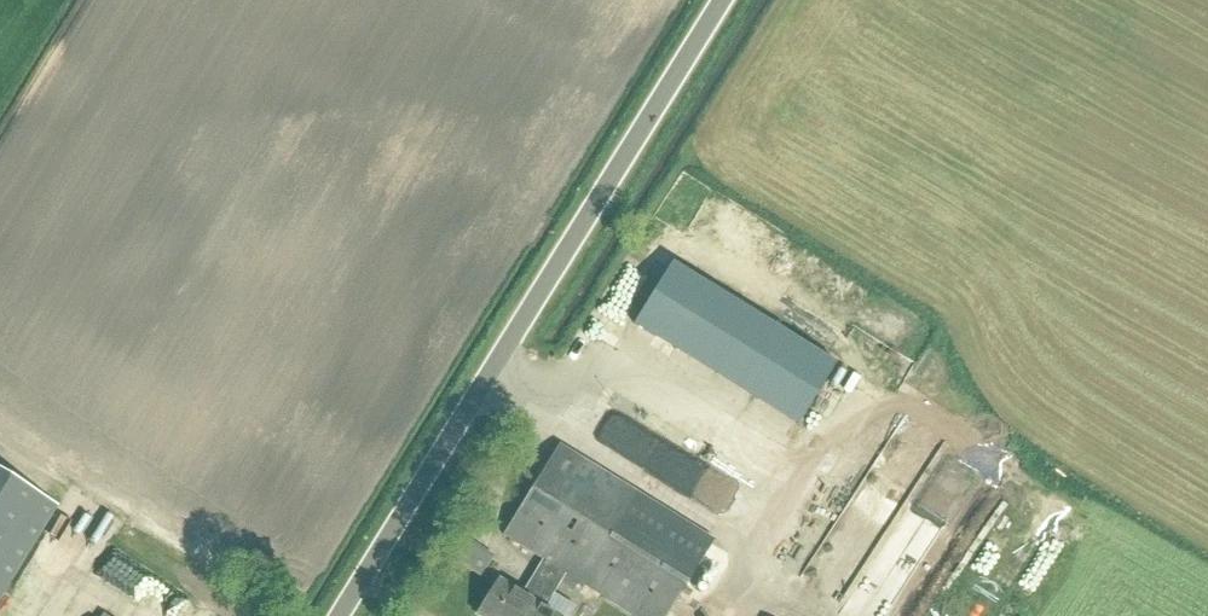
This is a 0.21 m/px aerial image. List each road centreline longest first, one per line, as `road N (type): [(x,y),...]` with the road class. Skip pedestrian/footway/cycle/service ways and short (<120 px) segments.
road 1 (tertiary): [(339,615),(721,0)]

